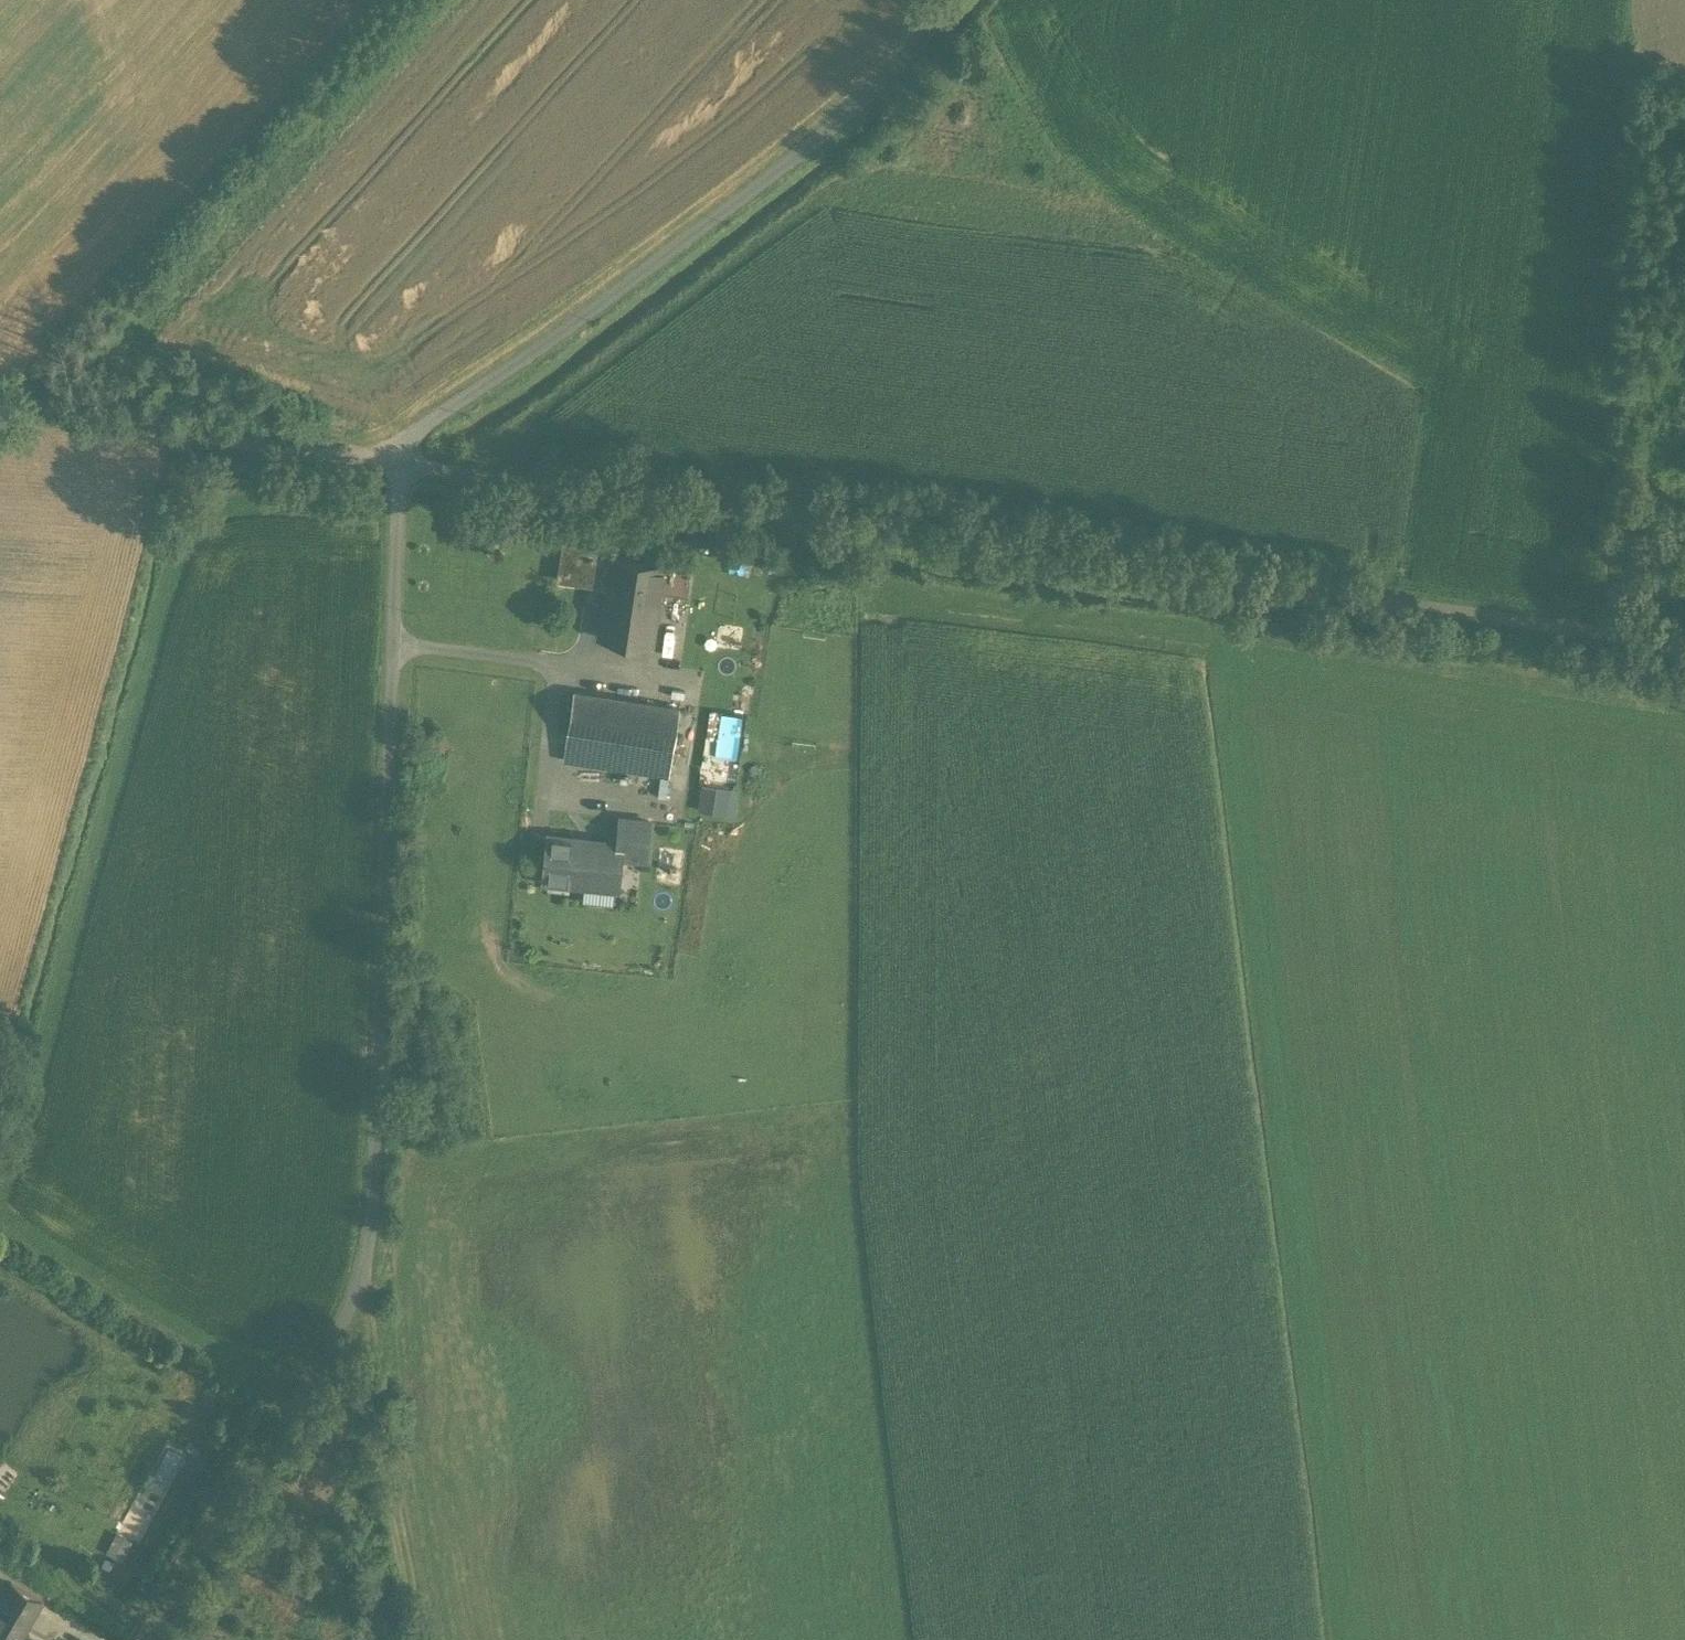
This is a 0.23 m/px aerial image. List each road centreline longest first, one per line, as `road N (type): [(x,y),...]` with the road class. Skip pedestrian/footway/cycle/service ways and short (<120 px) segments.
road 1 (unclassified): [(1684,644),(402,466)]
road 2 (unclassified): [(151,1639),(286,1431),(346,1321),(366,1264),(402,466)]
road 3 (unclassified): [(402,466),(419,429),(585,317),(854,112),(953,0)]
road 4 (unclassified): [(402,466),(0,409)]
road 5 (track): [(420,1639),(357,1293)]

